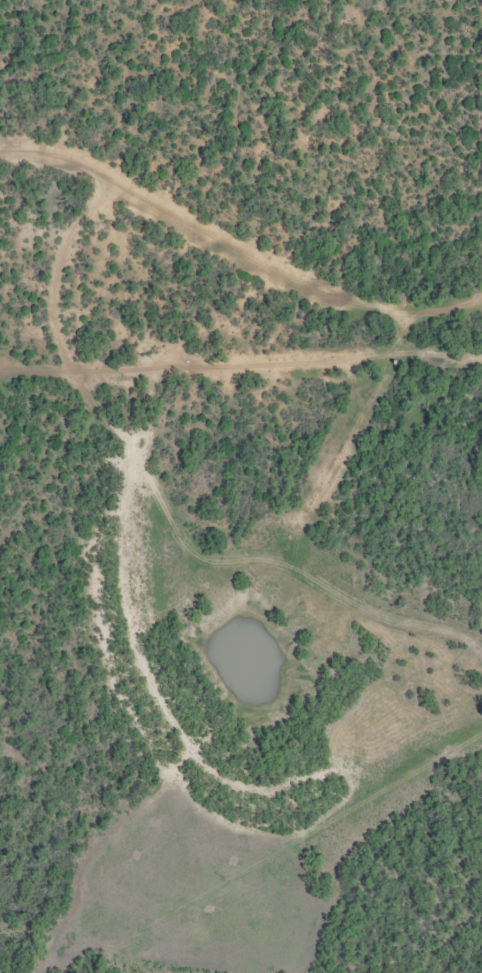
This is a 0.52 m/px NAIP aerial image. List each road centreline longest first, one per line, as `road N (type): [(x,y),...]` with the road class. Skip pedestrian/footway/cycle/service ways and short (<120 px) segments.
road 1 (track): [(0,585),(71,480),(96,268),(96,248),(37,229),(0,235)]
road 2 (track): [(96,268),(384,318),(481,309)]

